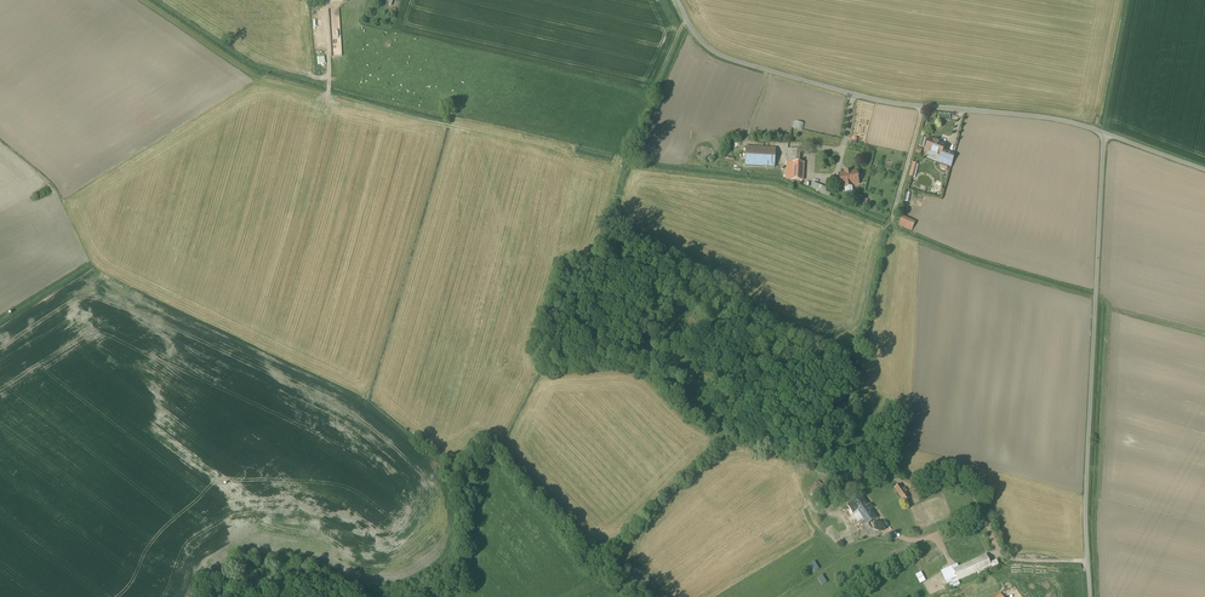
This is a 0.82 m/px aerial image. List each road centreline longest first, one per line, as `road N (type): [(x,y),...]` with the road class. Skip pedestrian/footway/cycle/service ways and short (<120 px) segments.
road 1 (unclassified): [(675,0),(697,39),(721,57),(880,101),(1104,133)]
road 2 (unclassified): [(1090,596),(1086,490),(1104,133)]
road 3 (track): [(1088,562),(1013,561),(998,554),(975,502),(959,488),(918,490),(871,471),(844,482),(872,497),(908,540),(969,528)]

